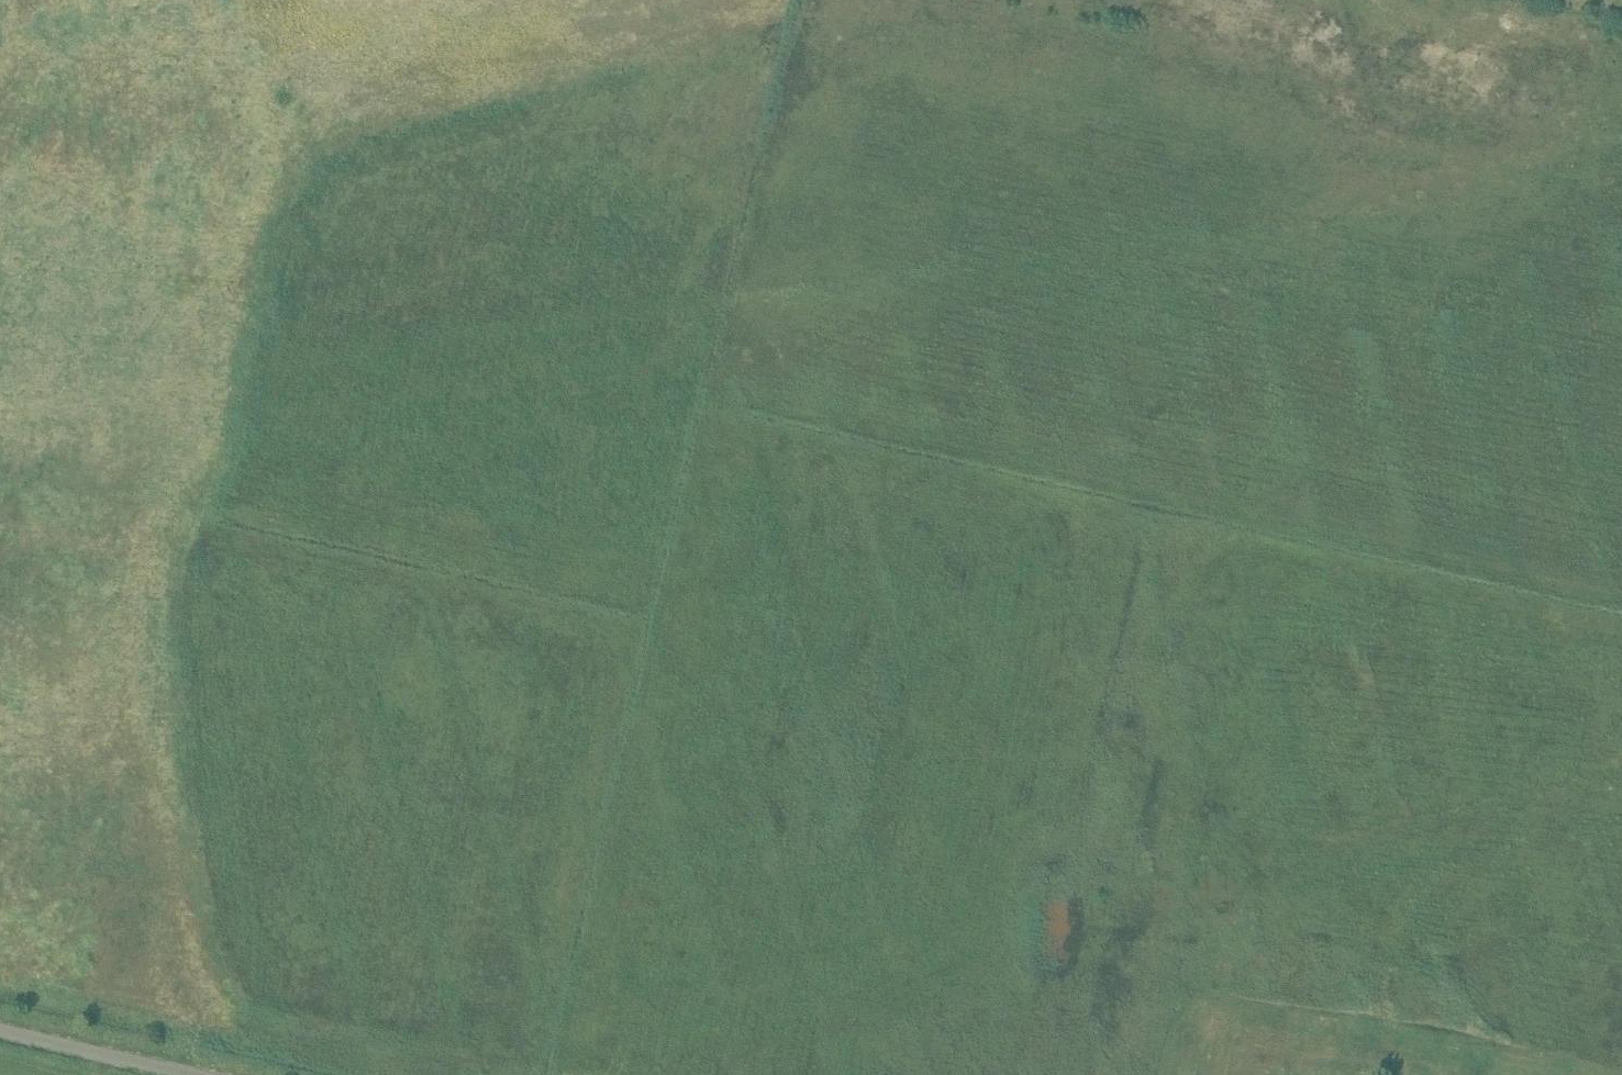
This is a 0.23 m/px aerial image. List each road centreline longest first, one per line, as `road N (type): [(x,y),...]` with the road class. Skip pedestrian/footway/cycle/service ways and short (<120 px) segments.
road 1 (unclassified): [(199,1074),(0,1029)]

